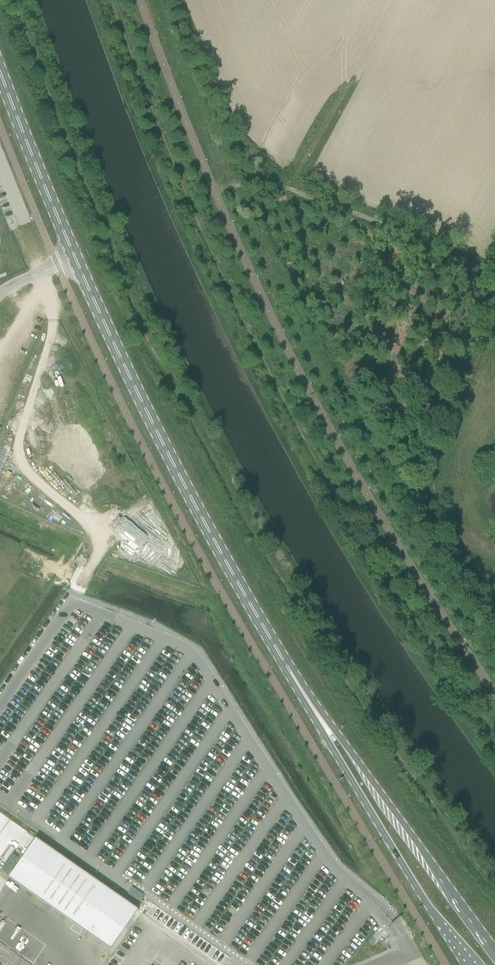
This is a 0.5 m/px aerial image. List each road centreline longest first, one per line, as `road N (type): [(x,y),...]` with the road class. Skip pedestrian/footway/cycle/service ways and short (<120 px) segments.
road 1 (secondary): [(312,705),(226,564),(126,370),(0,72)]
road 2 (secondary): [(494,951),(312,705)]
road 3 (secondary): [(312,705),(378,824),(472,964)]
road 4 (track): [(494,276),(276,185),(216,194)]

